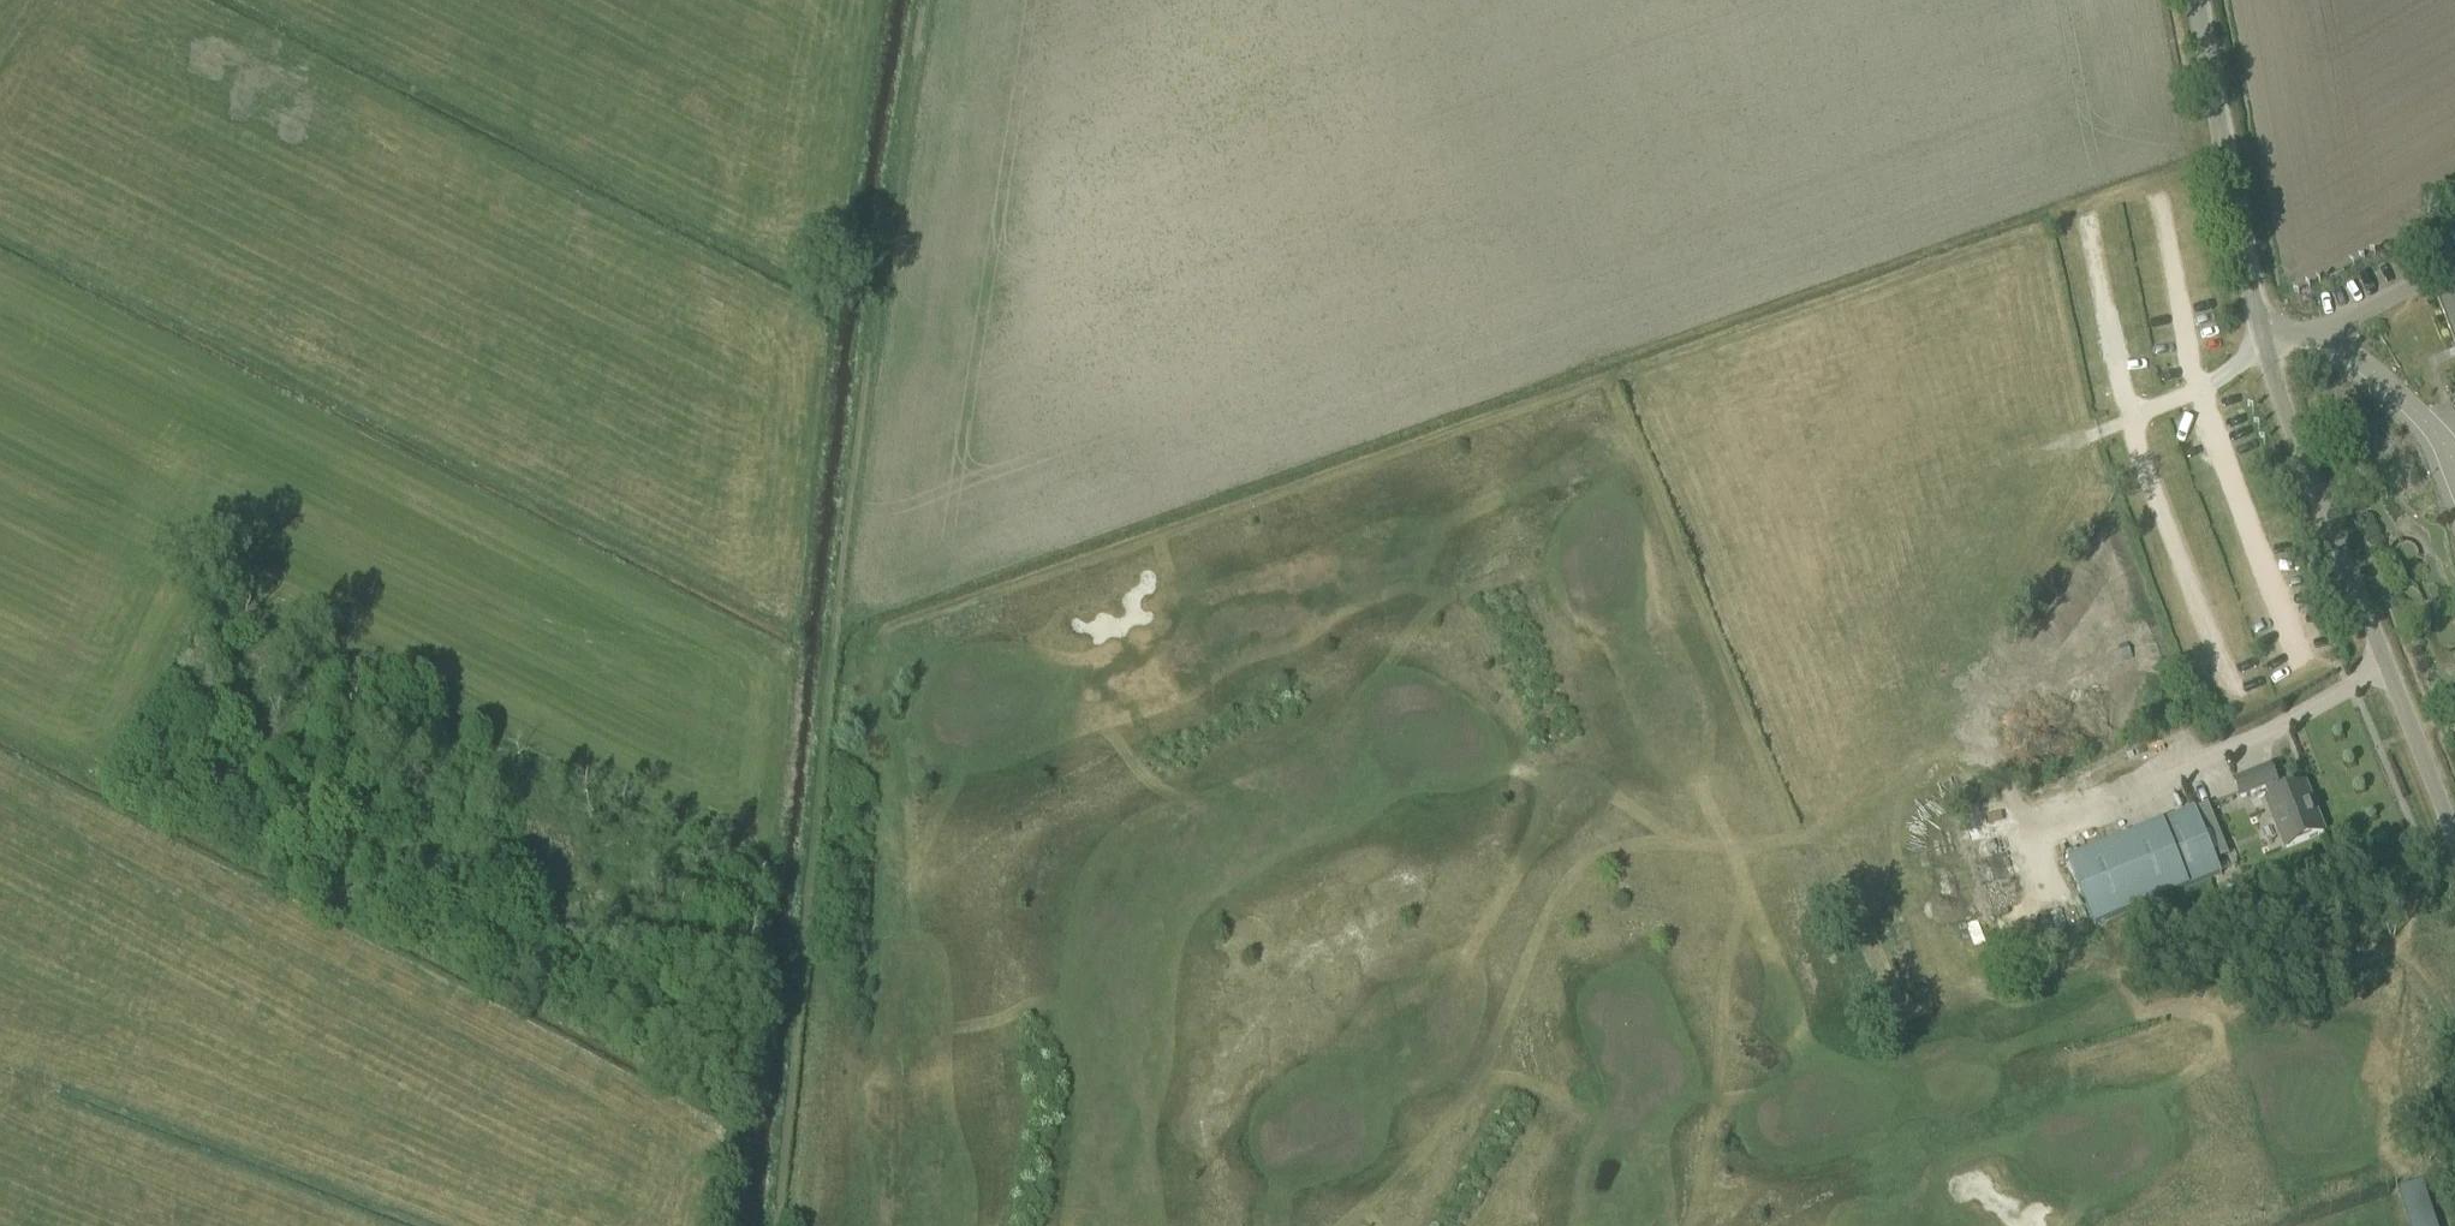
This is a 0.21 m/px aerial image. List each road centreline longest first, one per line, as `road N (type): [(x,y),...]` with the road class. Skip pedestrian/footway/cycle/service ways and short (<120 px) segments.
road 1 (unclassified): [(2454,838),(2263,345),(2196,0)]

